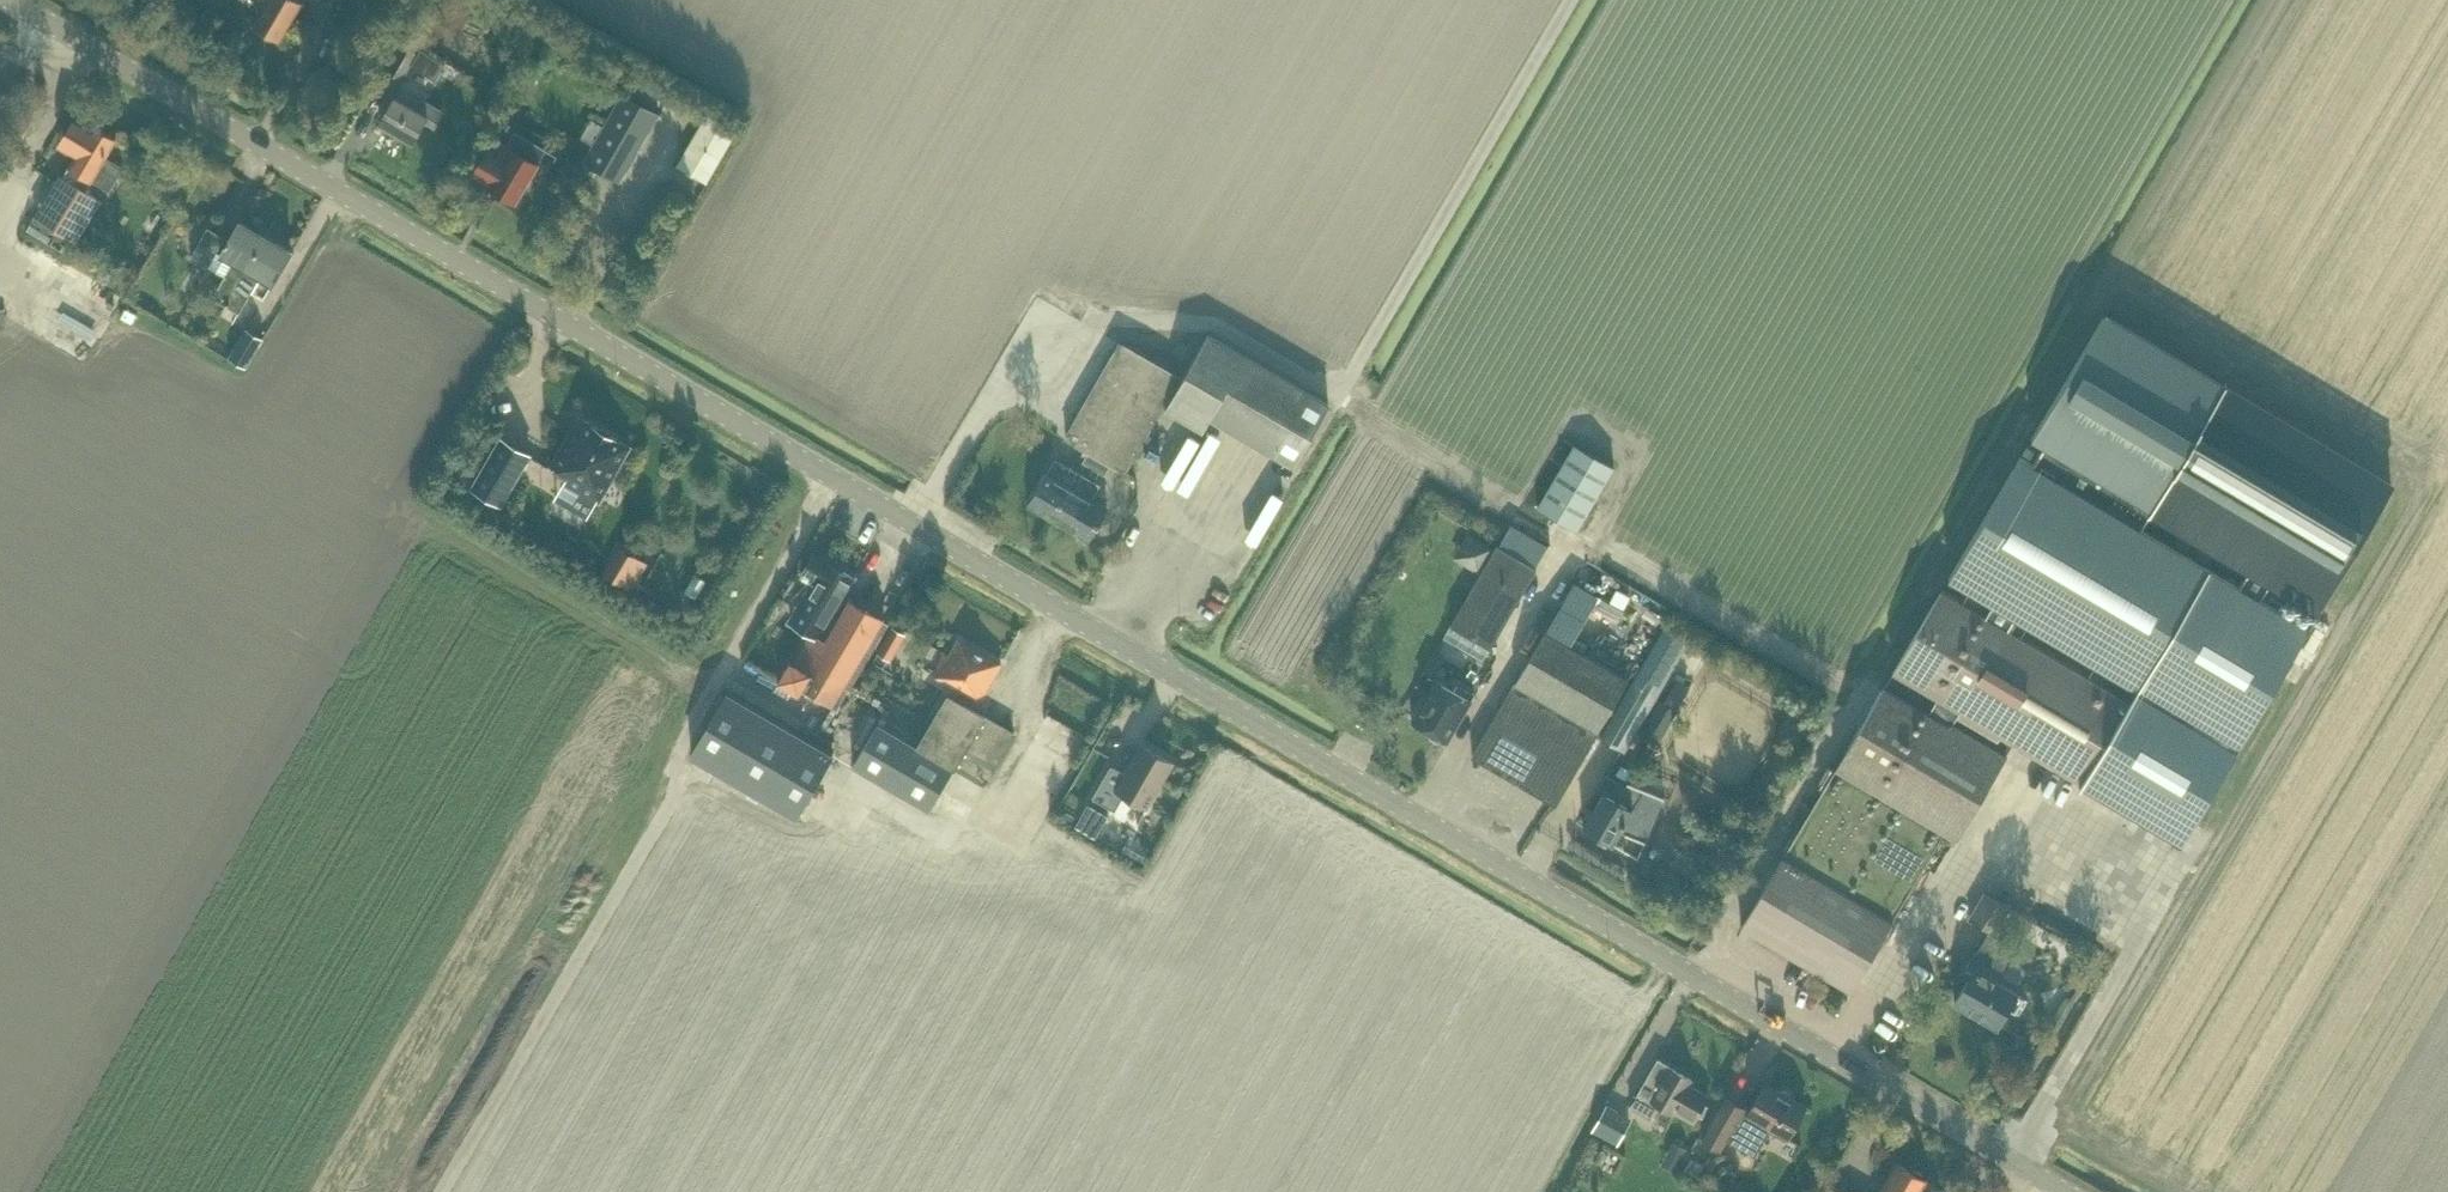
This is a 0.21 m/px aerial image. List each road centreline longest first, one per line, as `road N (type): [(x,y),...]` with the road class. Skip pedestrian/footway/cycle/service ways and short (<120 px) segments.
road 1 (unclassified): [(2068,1191),(9,0)]

